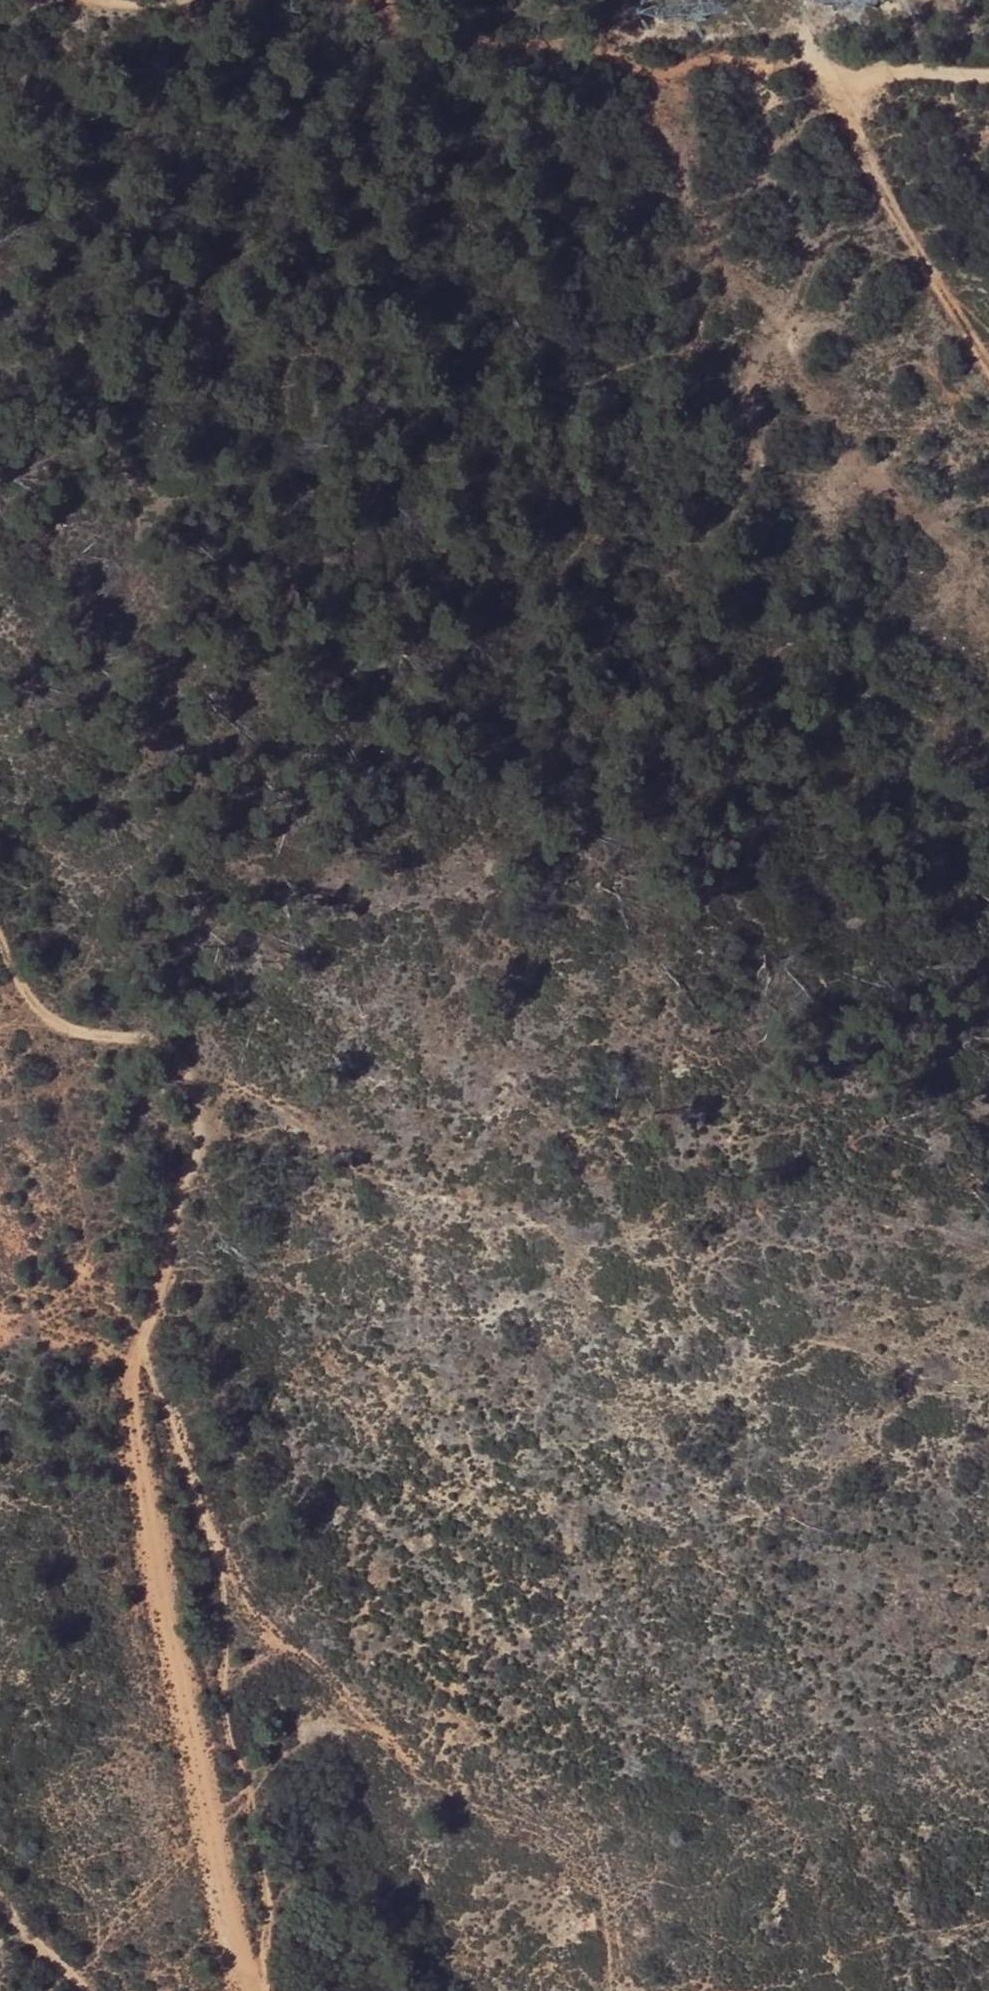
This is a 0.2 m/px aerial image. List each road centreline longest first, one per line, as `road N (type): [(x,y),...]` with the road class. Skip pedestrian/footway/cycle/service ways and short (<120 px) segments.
road 1 (track): [(0,927),(25,980),(65,1017),(189,1051),(201,1090),(204,1148),(145,1369),(211,1766),(267,1990)]
road 2 (track): [(988,73),(717,59),(650,66),(418,19),(397,0)]

